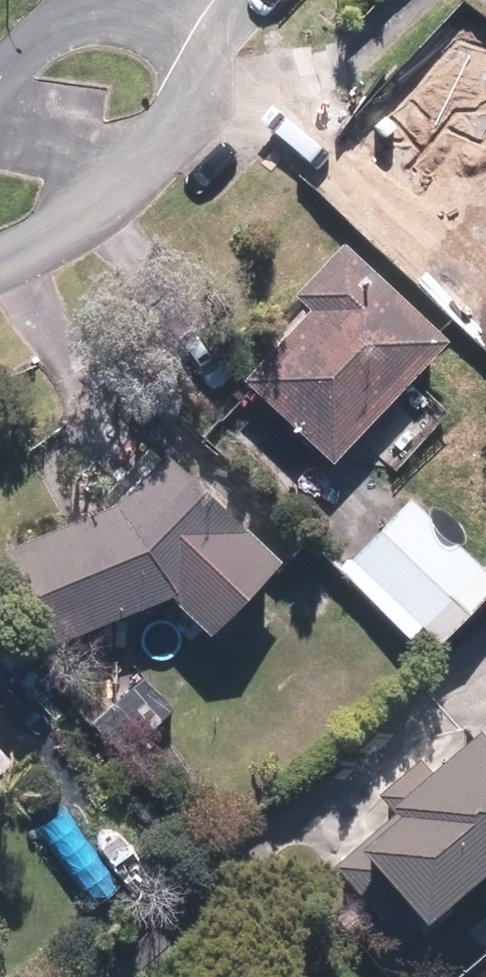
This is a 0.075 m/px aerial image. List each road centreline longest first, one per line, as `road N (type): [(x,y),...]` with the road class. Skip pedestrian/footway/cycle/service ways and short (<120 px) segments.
road 1 (residential): [(214,0),(200,78),(166,139),(87,217),(42,248),(0,261)]
road 2 (residential): [(0,77),(24,47),(66,20),(140,0)]

